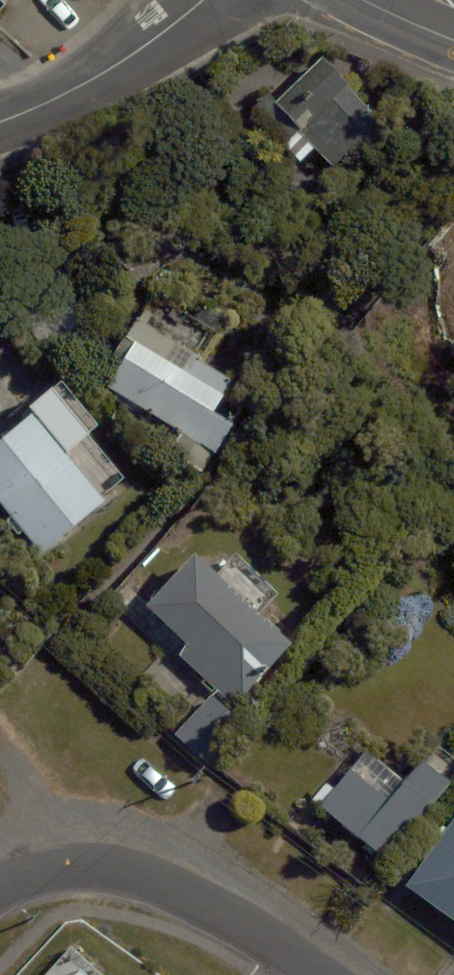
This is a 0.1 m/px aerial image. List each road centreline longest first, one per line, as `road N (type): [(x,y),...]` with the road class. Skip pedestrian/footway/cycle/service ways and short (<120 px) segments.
road 1 (residential): [(0,888),(70,869),(120,870),(250,925),(316,974)]
road 2 (residential): [(0,122),(128,57),(202,0)]

